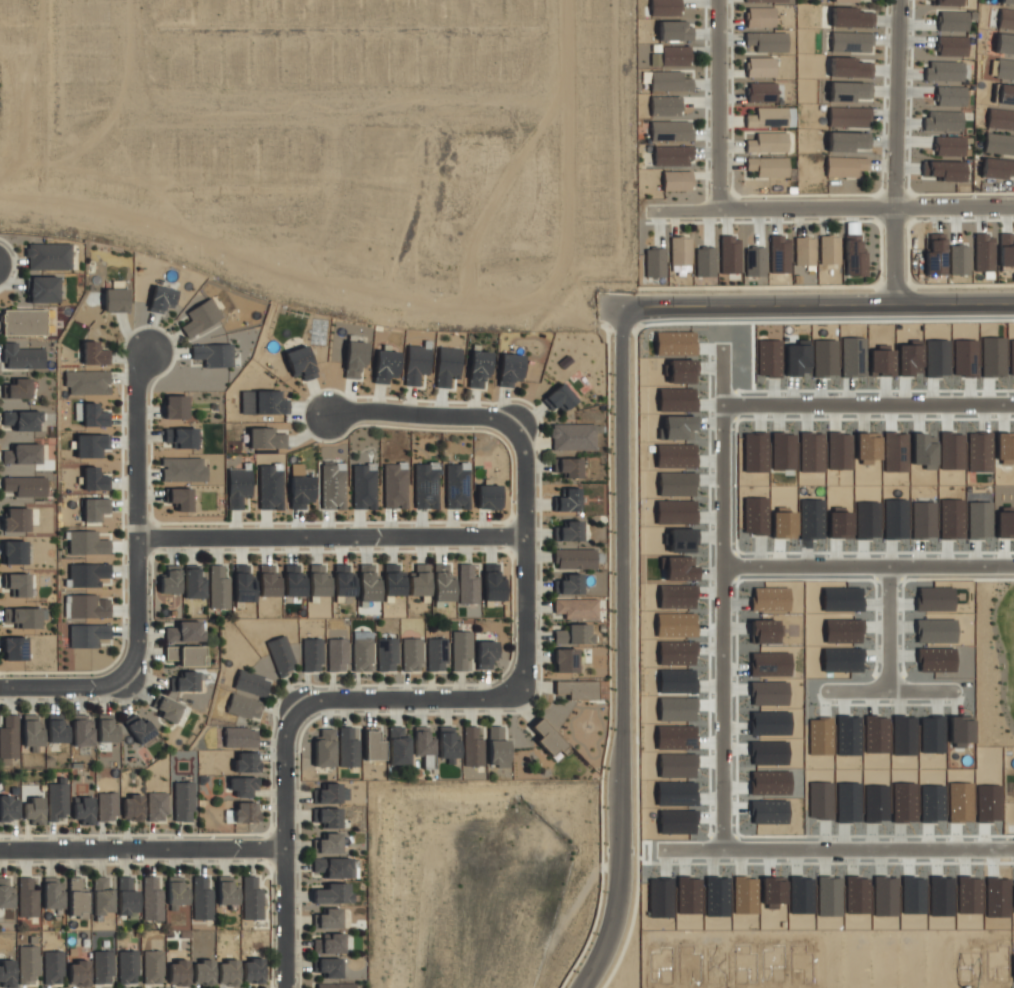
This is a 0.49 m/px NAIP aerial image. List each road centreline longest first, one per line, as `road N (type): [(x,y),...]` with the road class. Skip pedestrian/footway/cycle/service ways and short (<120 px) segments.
road 1 (residential): [(580,987),(611,929),(621,887),(621,307)]
road 2 (track): [(0,206),(123,223),(269,274),(404,306),(592,306)]
road 3 (residential): [(717,353),(727,851)]
road 4 (tertiary): [(592,306),(1013,300)]
road 5 (residential): [(136,539),(523,538)]
road 6 (residential): [(647,212),(1013,209)]
road 7 (residential): [(661,852),(1013,847)]
road 8 (residential): [(148,353),(137,385),(137,653),(125,680)]
road 9 (residential): [(892,299),(895,0)]
road 10 (residential): [(718,407),(1013,406)]
road 11 (residential): [(721,563),(1013,564)]
road 12 (residential): [(283,848),(0,850)]
road 13 (residential): [(286,987),(285,748),(299,708)]
road 14 (residential): [(515,691),(524,668),(525,459),(515,426)]
road 15 (residential): [(299,708),(318,700),(495,700),(515,691)]
road 16 (residential): [(717,0),(718,210)]
road 17 (residential): [(515,426),(489,418),(330,416)]
road 18 (residential): [(824,692),(955,692)]
road 19 (residential): [(886,564),(893,692)]
road 20 (residential): [(0,688),(125,680)]

